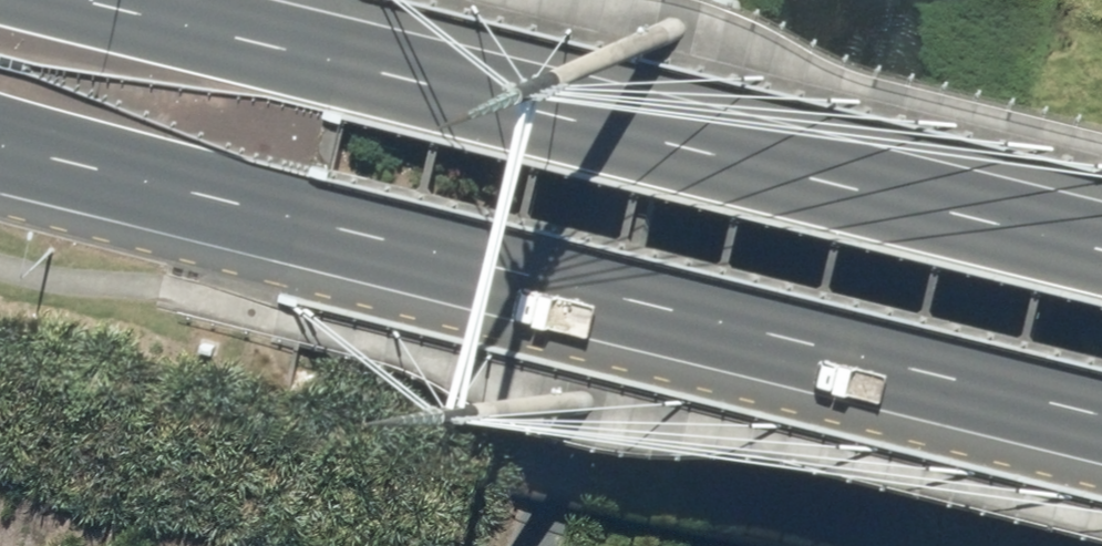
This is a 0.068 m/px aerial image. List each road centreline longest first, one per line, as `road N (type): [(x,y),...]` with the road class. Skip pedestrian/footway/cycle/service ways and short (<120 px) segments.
road 1 (secondary): [(1101,413),(318,222),(0,134)]
road 2 (secondary): [(142,0),(1101,242)]

